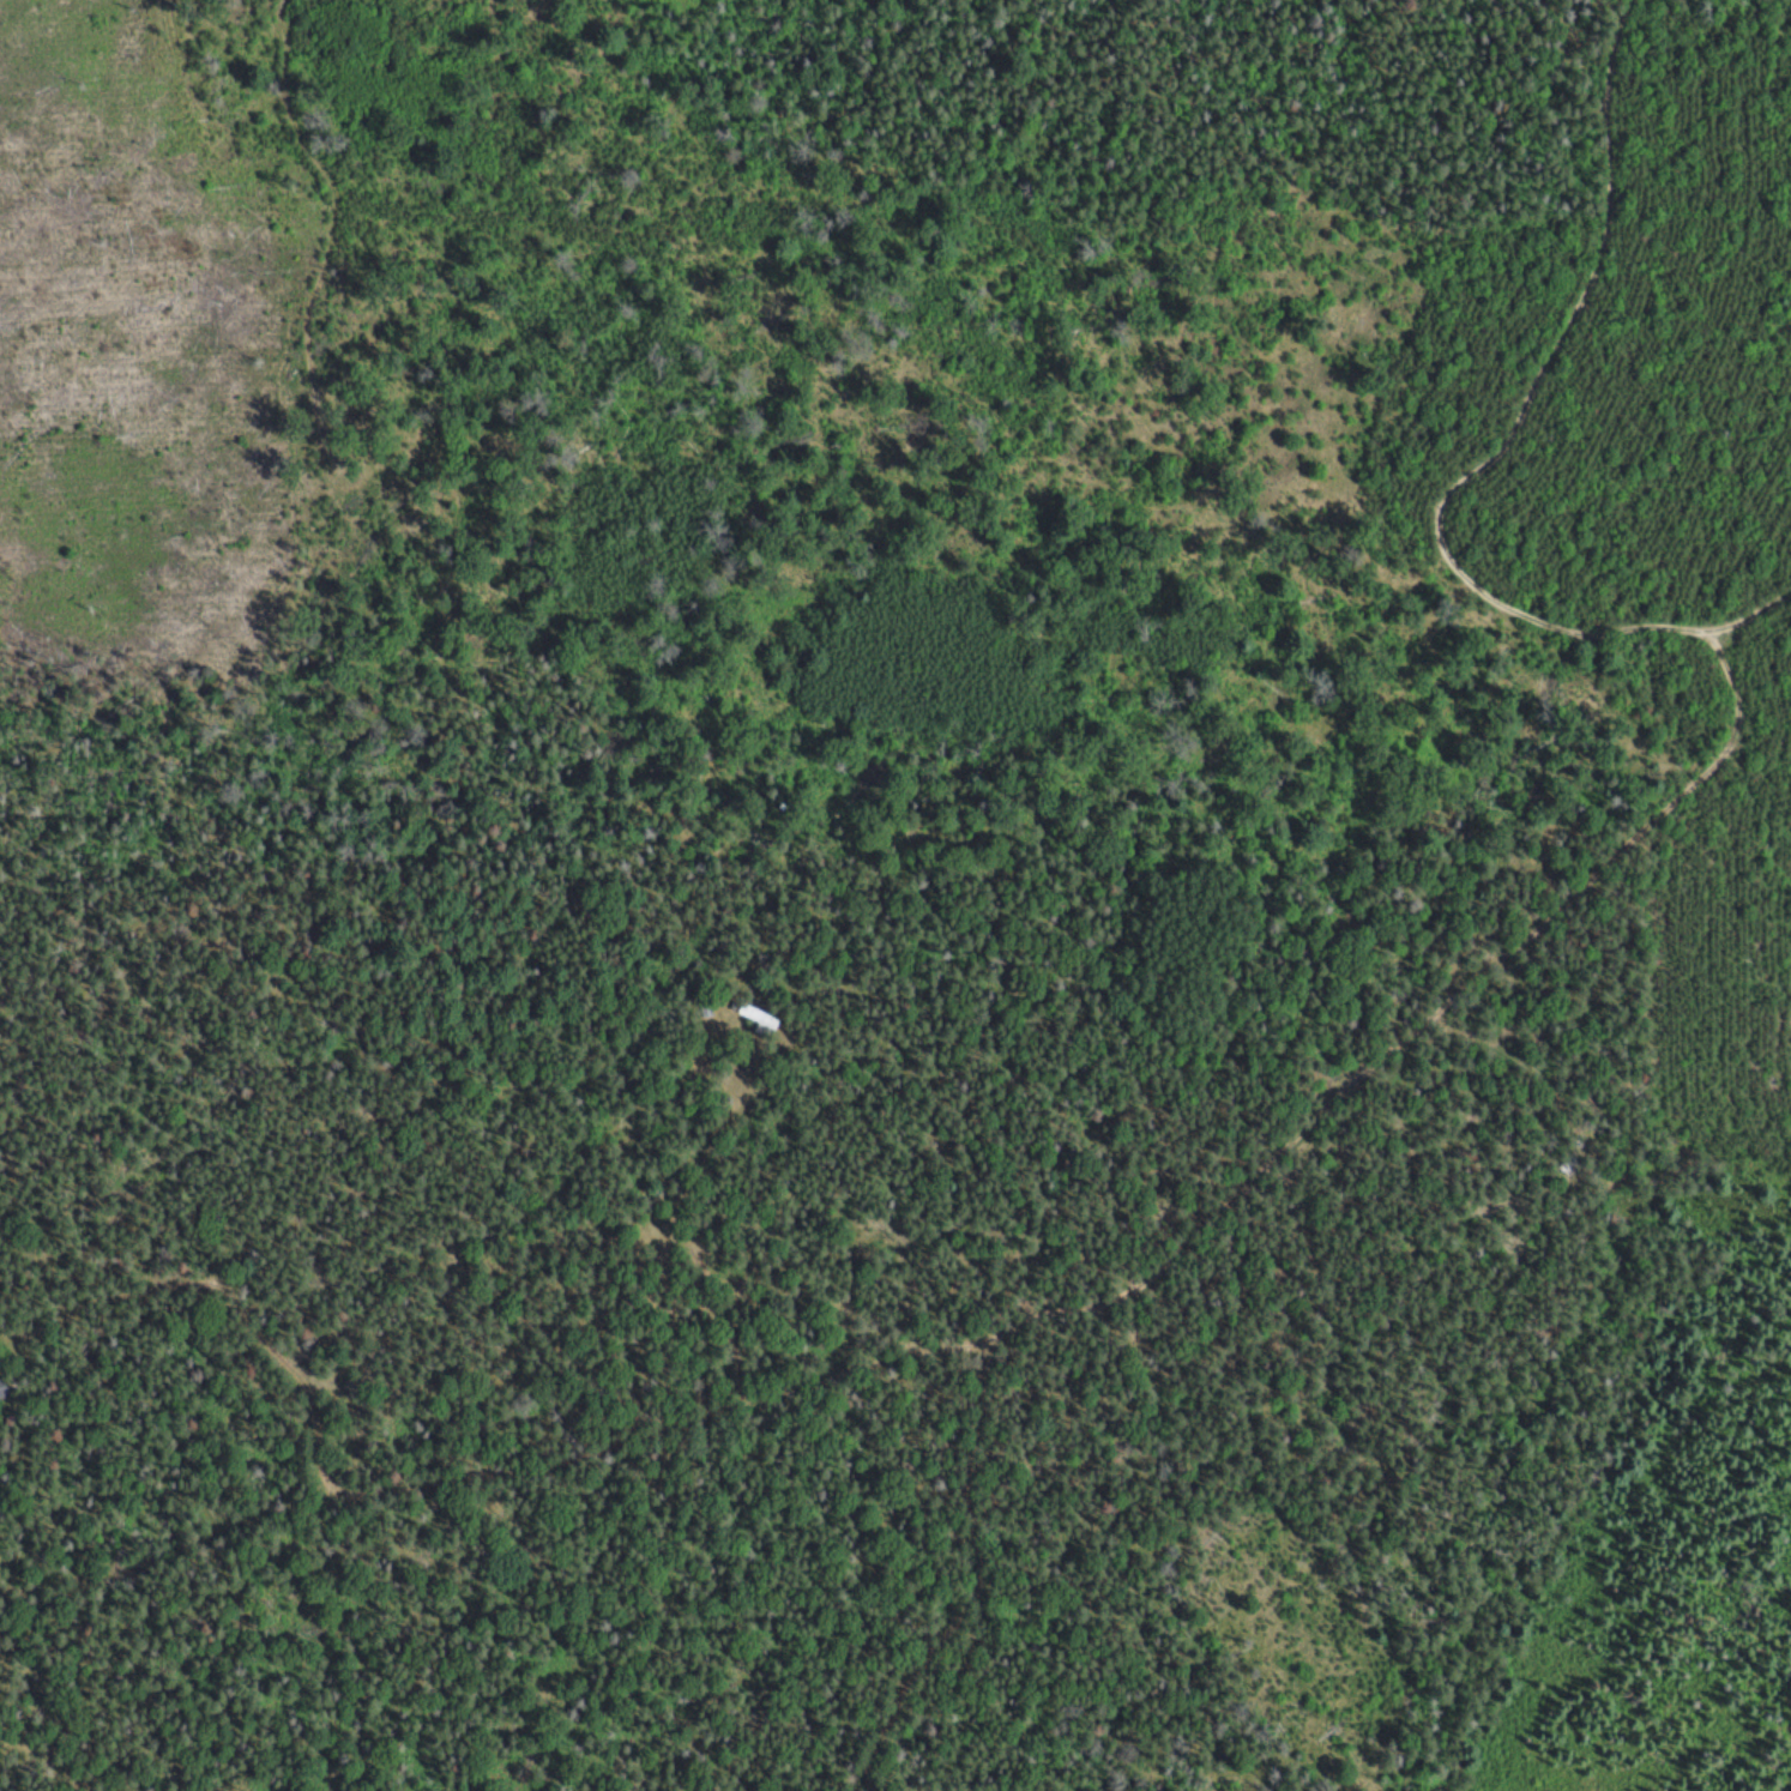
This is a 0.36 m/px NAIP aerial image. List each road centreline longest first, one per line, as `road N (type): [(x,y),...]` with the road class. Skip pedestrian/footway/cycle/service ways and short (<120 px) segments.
road 1 (track): [(0,1616),(307,1512),(806,1379),(1160,1258),(1297,1109),(1611,862),(1743,719),(1713,675),(1709,633),(1580,634),(1508,599),(1447,556),(1441,492),(1501,457),(1593,247),(1593,91),(1614,0)]

